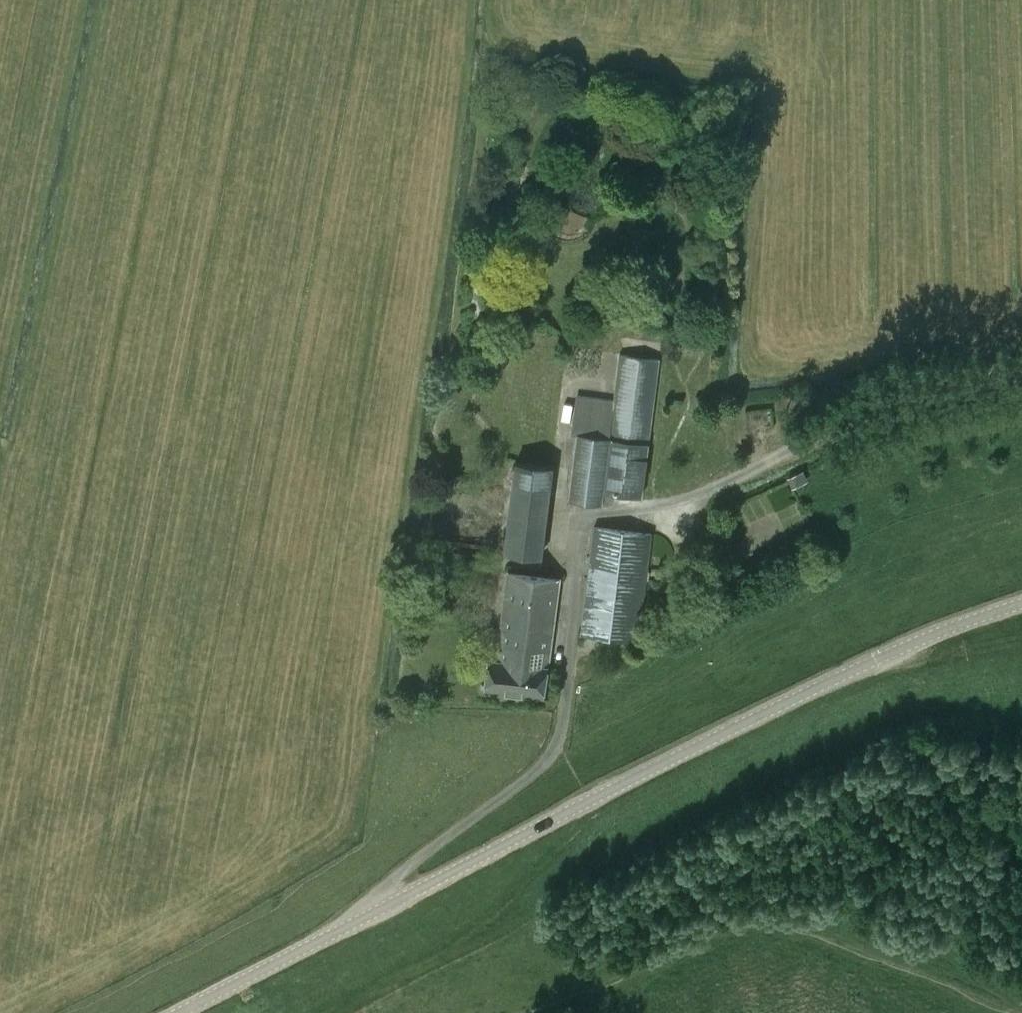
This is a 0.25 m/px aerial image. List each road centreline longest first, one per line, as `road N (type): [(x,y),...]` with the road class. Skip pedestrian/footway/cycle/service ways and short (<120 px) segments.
road 1 (unclassified): [(874,666),(193,1012)]
road 2 (track): [(465,943),(608,798)]
road 3 (unclassified): [(874,666),(1021,607)]

